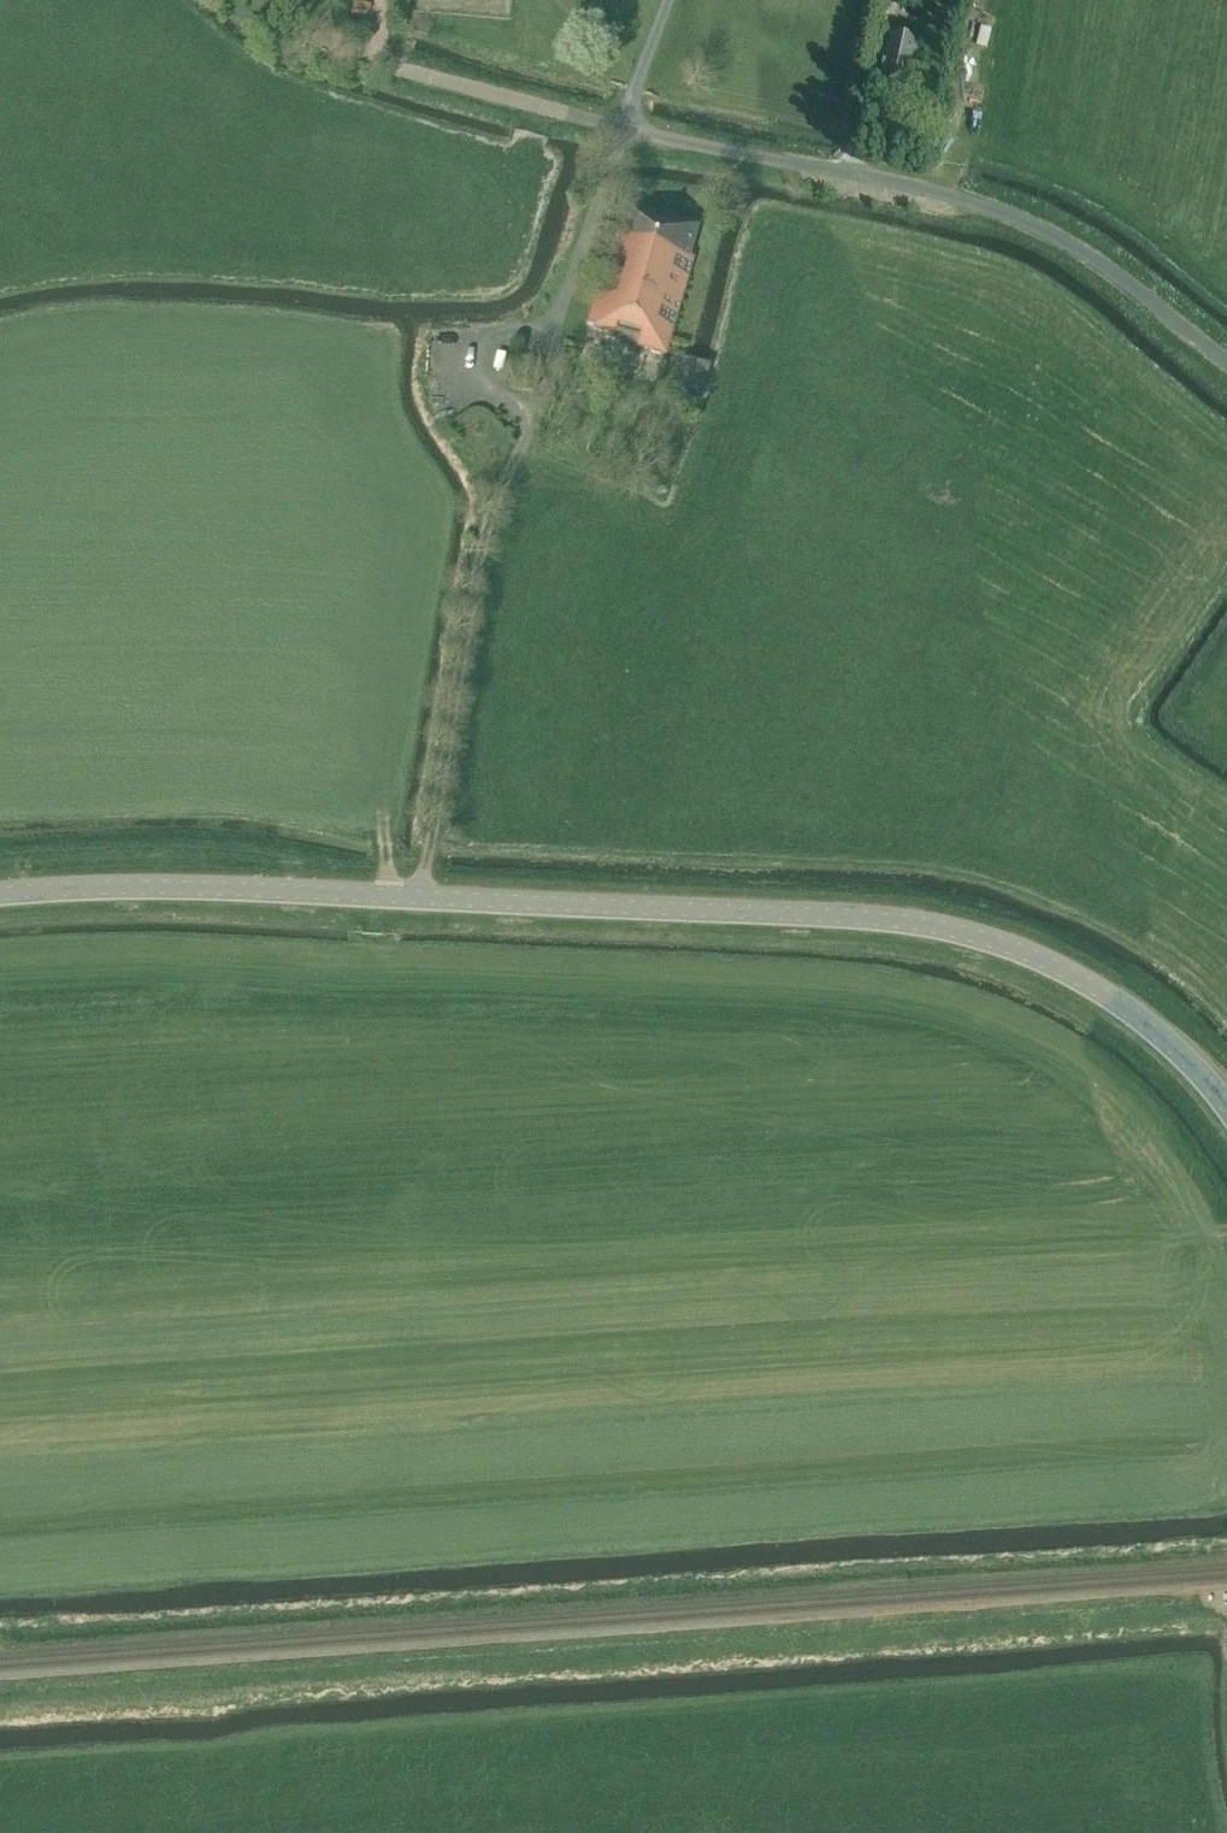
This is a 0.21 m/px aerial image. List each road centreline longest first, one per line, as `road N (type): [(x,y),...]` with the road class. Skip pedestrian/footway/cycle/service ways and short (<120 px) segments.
road 1 (tertiary): [(1226,1107),(1186,1059),(1100,991),(1032,955),(933,926),(264,889),(0,894)]
road 2 (unclassified): [(1226,361),(1099,262),(1010,215),(406,71)]

